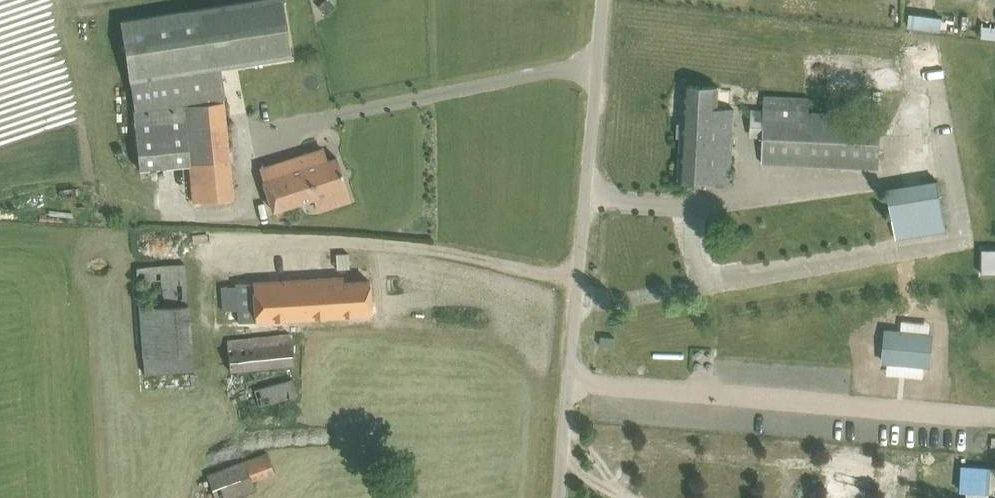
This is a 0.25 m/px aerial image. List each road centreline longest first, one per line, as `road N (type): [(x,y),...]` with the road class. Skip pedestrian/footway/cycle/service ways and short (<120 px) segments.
road 1 (unclassified): [(559,497),(603,0)]

